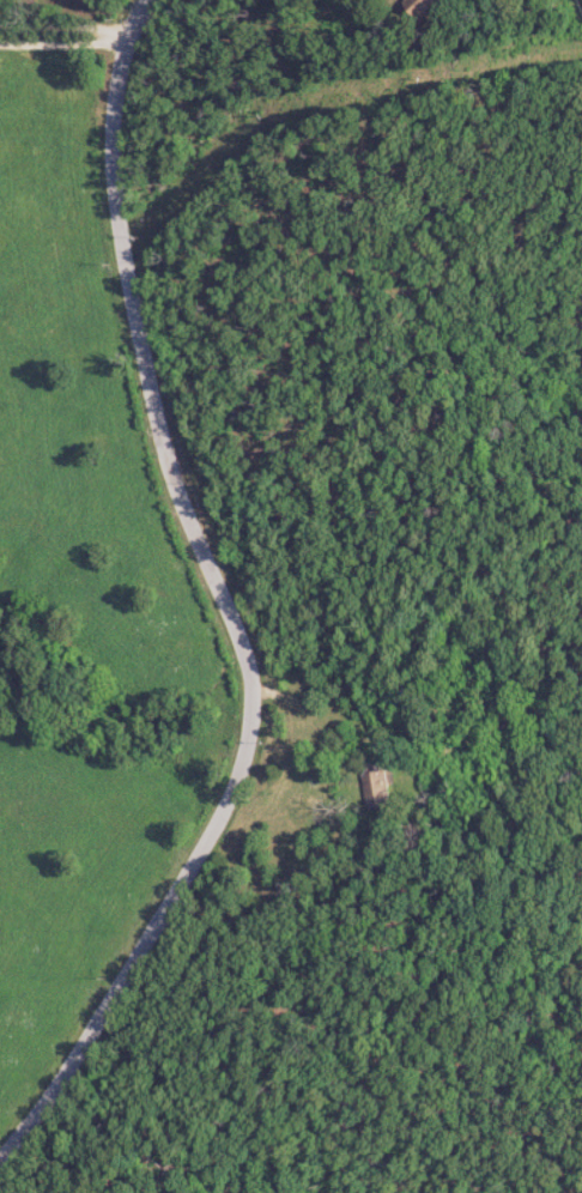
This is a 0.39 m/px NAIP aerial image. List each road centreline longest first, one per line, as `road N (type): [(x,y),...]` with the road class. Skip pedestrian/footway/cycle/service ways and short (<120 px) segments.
road 1 (residential): [(0,1160),(61,1079),(216,825),(249,727),(248,659),(170,468),(150,393),(116,169),(122,65),(151,0)]
road 2 (track): [(0,41),(126,49)]

